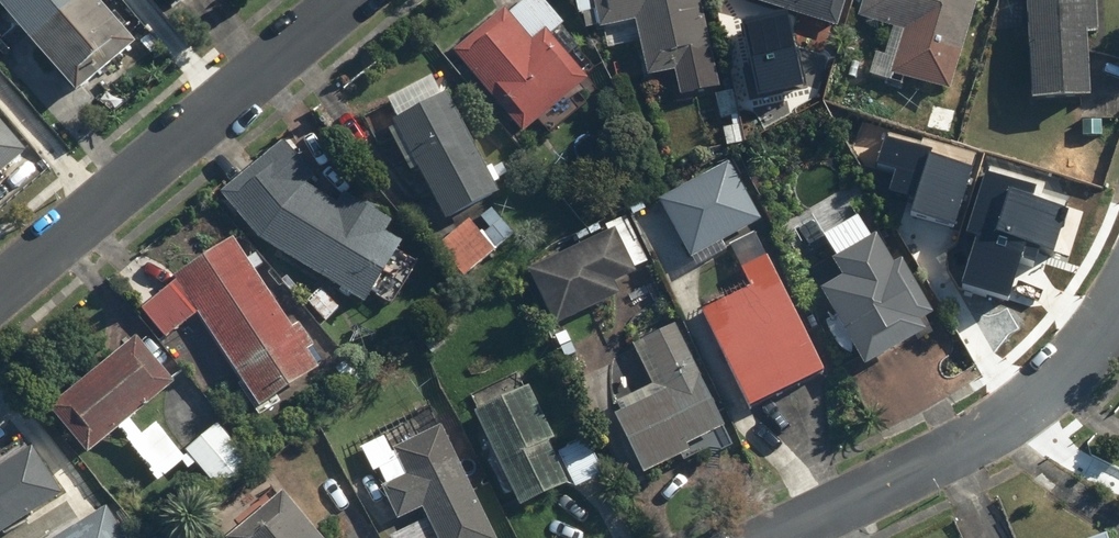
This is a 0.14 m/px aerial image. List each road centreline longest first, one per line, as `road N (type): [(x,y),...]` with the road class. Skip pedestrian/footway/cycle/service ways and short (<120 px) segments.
road 1 (residential): [(343,0),(0,289)]
road 2 (residential): [(1118,304),(1067,368),(982,441),(776,537)]

